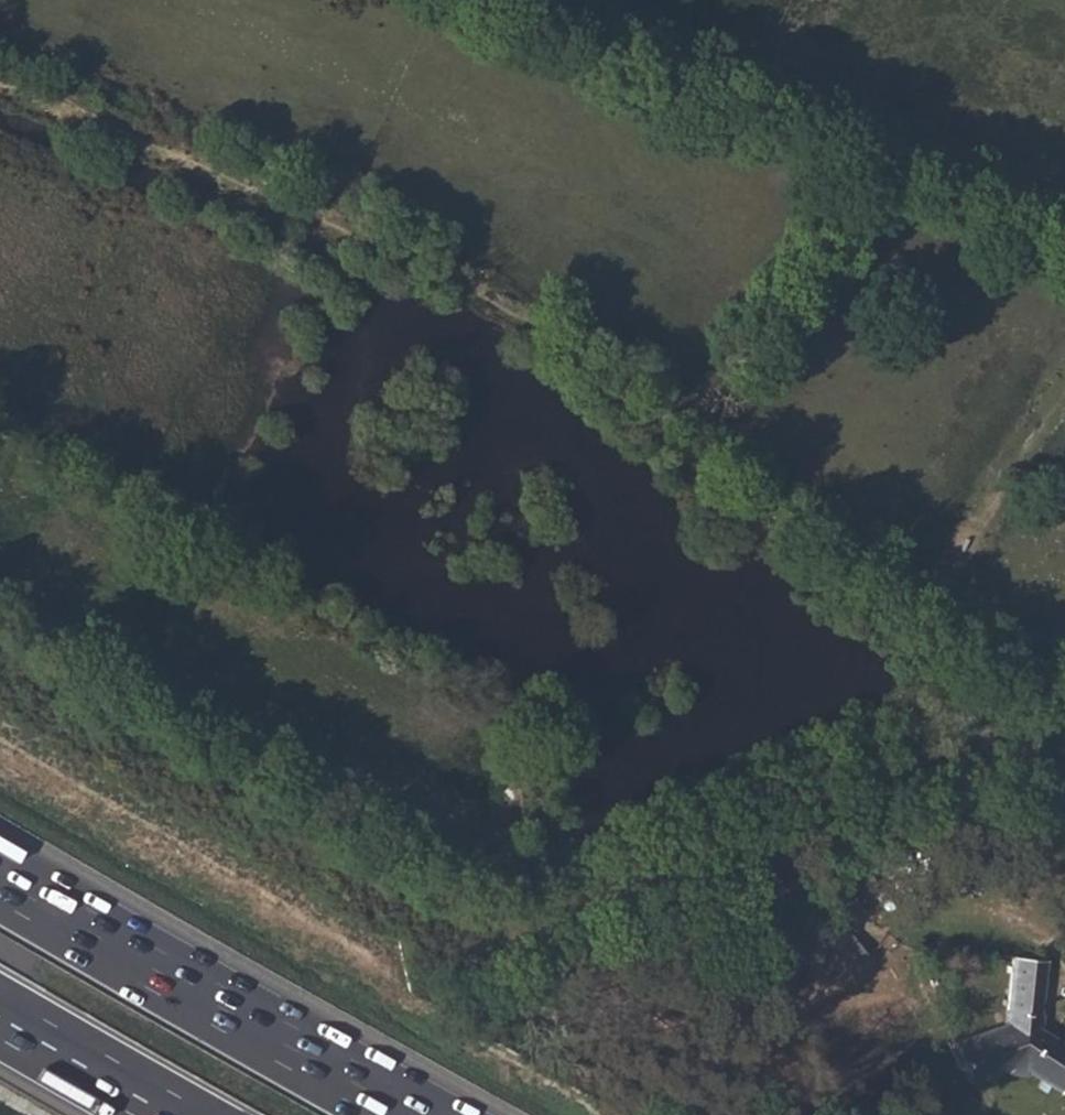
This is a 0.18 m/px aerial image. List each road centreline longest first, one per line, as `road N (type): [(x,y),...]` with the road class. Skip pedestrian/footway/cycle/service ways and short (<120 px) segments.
road 1 (trunk): [(410,1114),(0,879)]
road 2 (trunk): [(0,1010),(183,1114)]
road 3 (residential): [(1064,806),(1029,786),(1017,747),(1064,716)]

